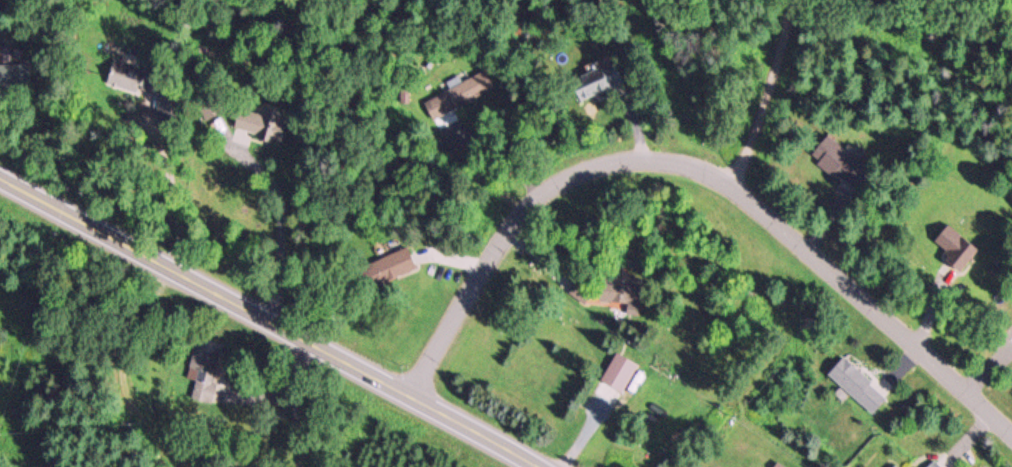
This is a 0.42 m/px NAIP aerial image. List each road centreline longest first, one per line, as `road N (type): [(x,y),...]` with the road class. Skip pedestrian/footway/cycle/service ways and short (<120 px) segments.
road 1 (residential): [(409,403),(506,229),(533,199),(600,163),(647,160),(731,185),(1011,440)]
road 2 (secondary): [(0,181),(529,466)]

